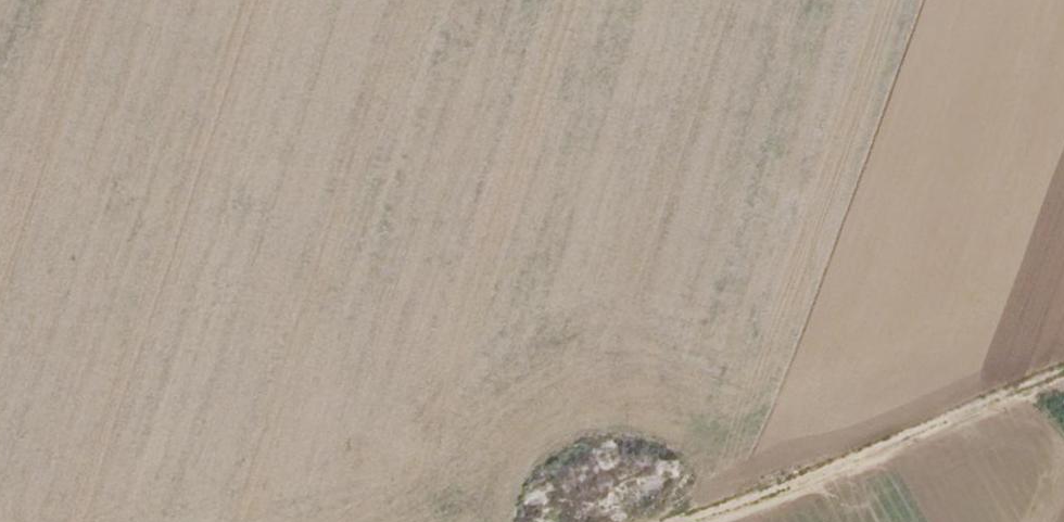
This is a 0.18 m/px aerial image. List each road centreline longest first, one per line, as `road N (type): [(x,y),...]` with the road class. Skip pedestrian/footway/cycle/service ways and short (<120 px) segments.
road 1 (track): [(696,521),(1063,374)]

